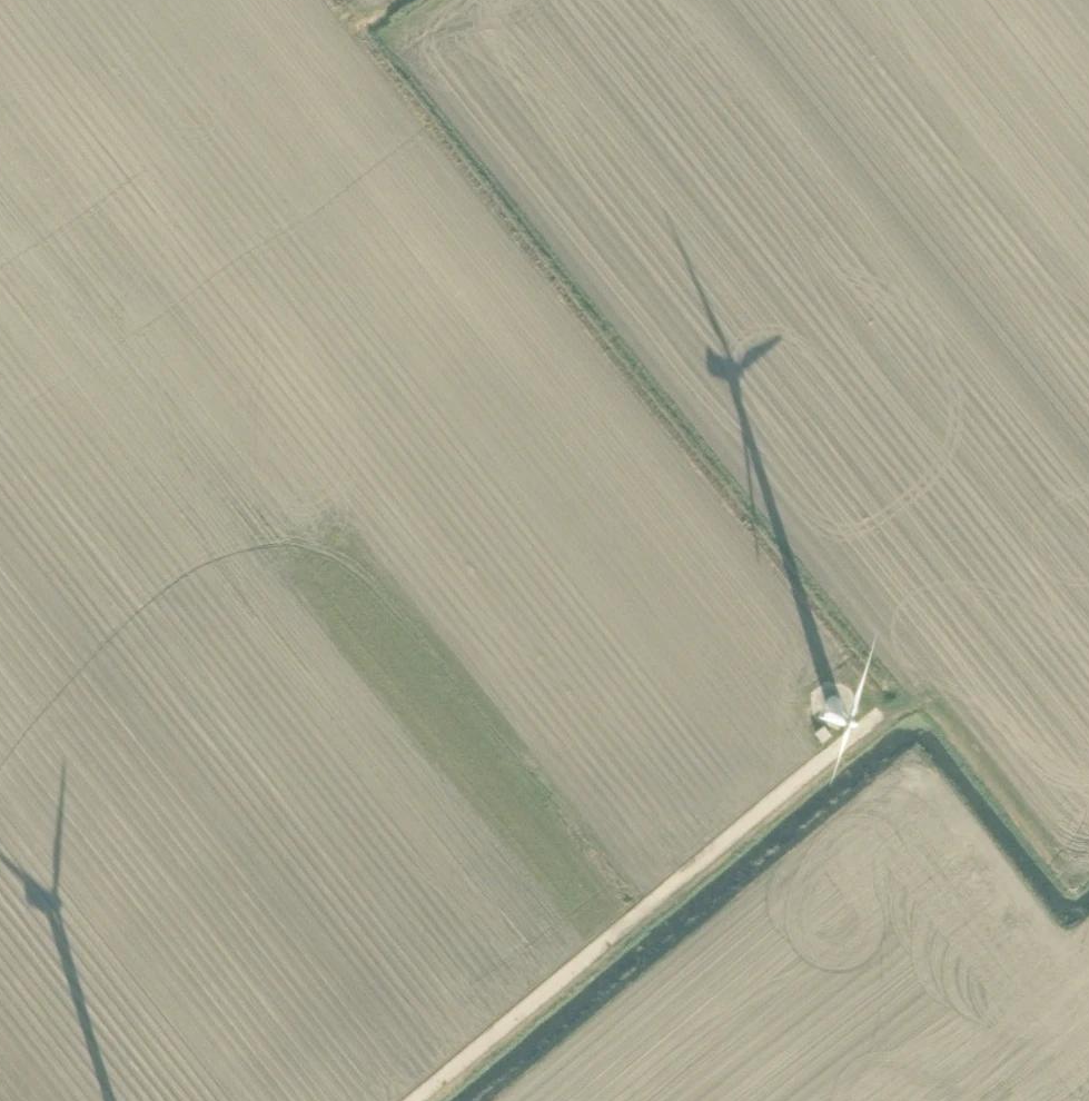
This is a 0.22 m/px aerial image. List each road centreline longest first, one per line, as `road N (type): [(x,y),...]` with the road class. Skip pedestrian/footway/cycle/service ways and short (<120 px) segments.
road 1 (track): [(414,1100),(873,718),(926,684),(1074,870),(1088,859)]

